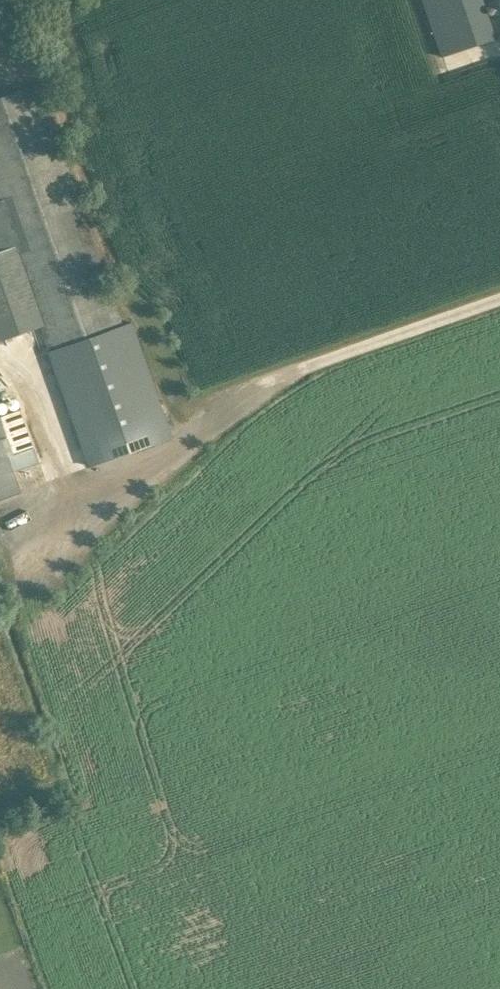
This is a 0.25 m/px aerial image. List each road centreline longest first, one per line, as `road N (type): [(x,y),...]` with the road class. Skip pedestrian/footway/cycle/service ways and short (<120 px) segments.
road 1 (track): [(499,306),(177,417)]

